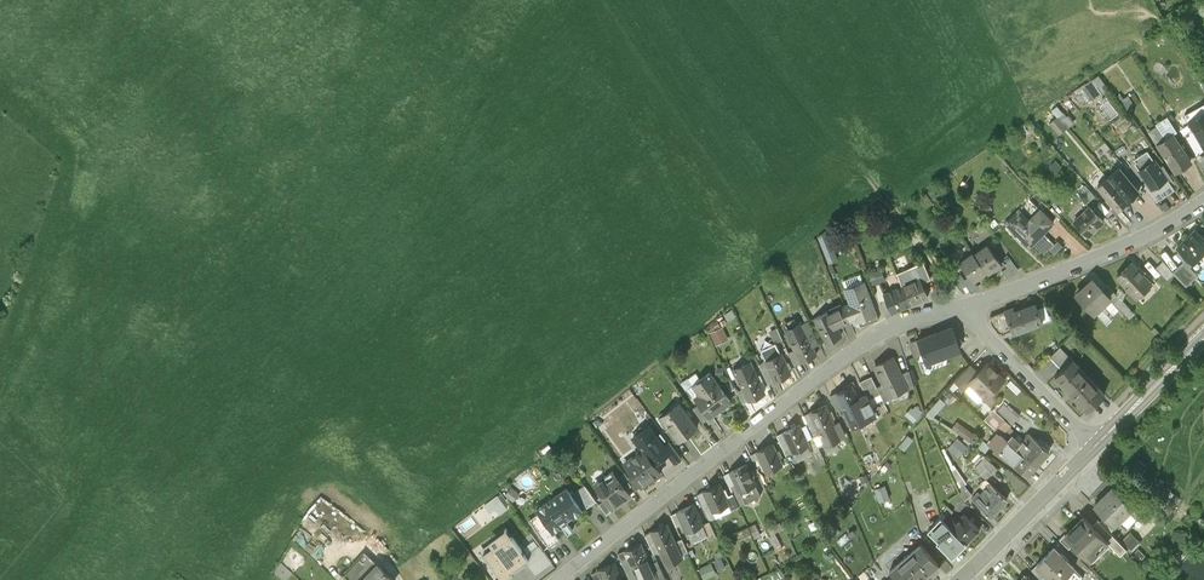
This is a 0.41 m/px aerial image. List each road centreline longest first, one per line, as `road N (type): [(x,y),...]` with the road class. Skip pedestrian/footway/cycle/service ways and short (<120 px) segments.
road 1 (residential): [(960,308),(892,326),(840,358),(558,579)]
road 2 (residential): [(1203,201),(1111,253),(960,308)]
road 3 (residential): [(1096,447),(960,308)]
road 4 (secondary): [(960,579),(1096,447)]
road 5 (secondary): [(1096,447),(1203,337)]

